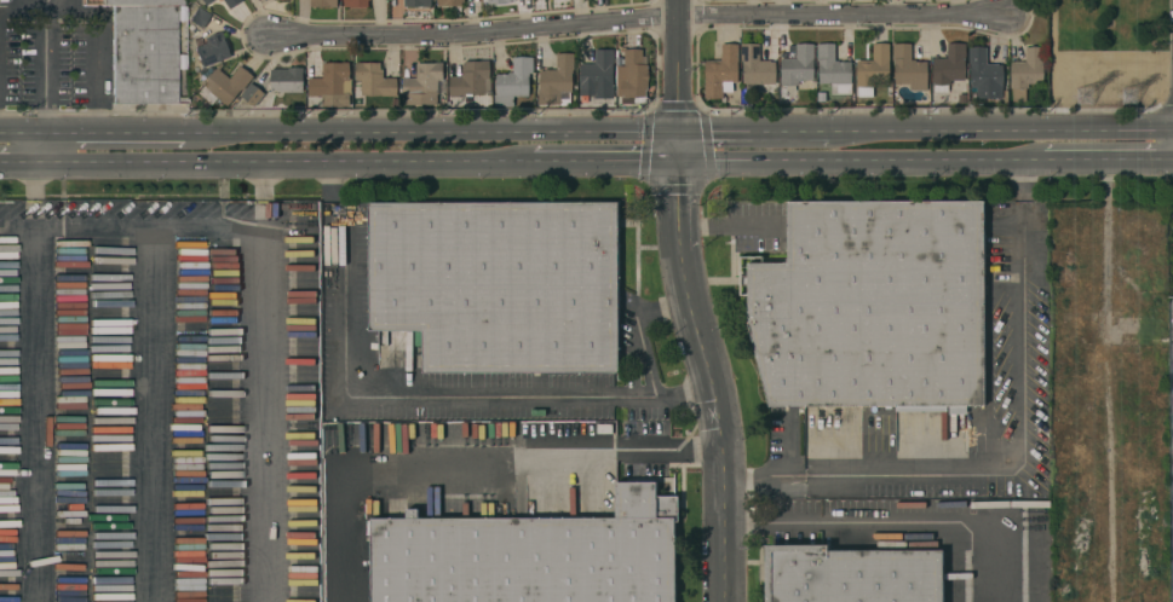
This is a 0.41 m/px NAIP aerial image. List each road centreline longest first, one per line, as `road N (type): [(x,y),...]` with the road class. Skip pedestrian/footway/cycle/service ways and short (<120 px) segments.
road 1 (residential): [(271,37),(677,18),(1011,18)]
road 2 (secondary): [(678,131),(182,132)]
road 3 (secondary): [(33,167),(527,168)]
road 4 (tertiary): [(727,601),(723,426),(690,299),(679,166)]
road 5 (secondary): [(679,166),(1043,164)]
road 6 (secondary): [(1172,129),(829,132)]
road 7 (residential): [(679,166),(677,0)]
road 8 (secondary): [(527,168),(679,166)]
road 9 (secondary): [(829,132),(678,131)]
road 10 (secondary): [(182,132),(44,131)]
road 11 (secondary): [(1043,164),(1172,165)]

